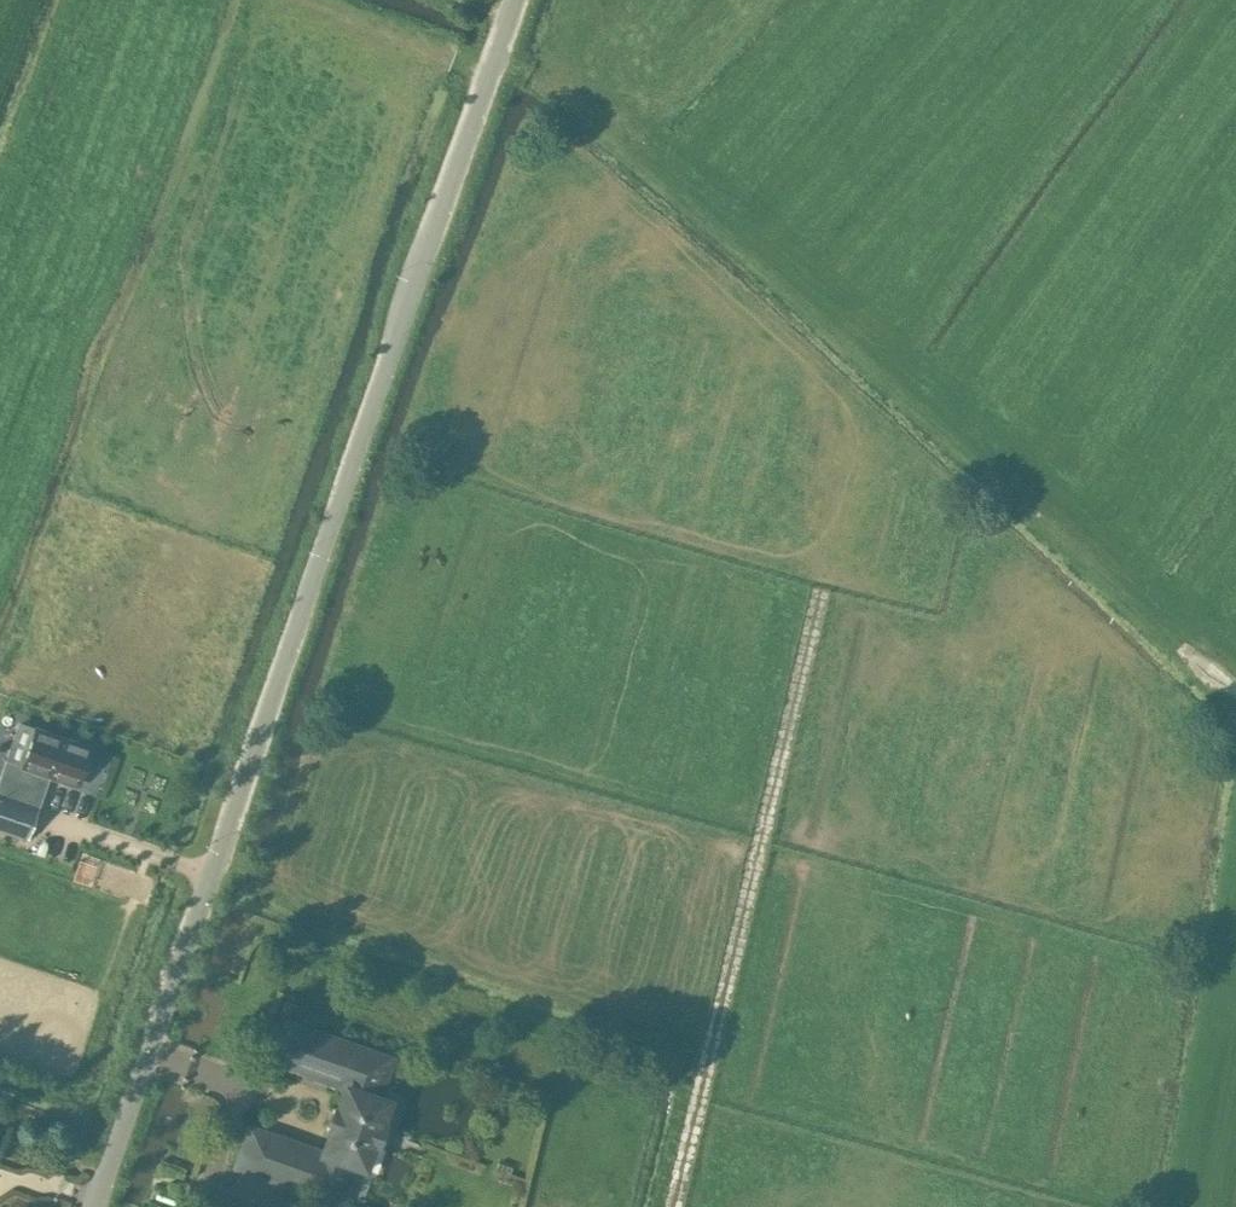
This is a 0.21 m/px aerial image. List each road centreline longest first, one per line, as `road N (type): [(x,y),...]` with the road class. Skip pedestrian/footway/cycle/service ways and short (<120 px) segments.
road 1 (unclassified): [(97,1206),(514,0)]

